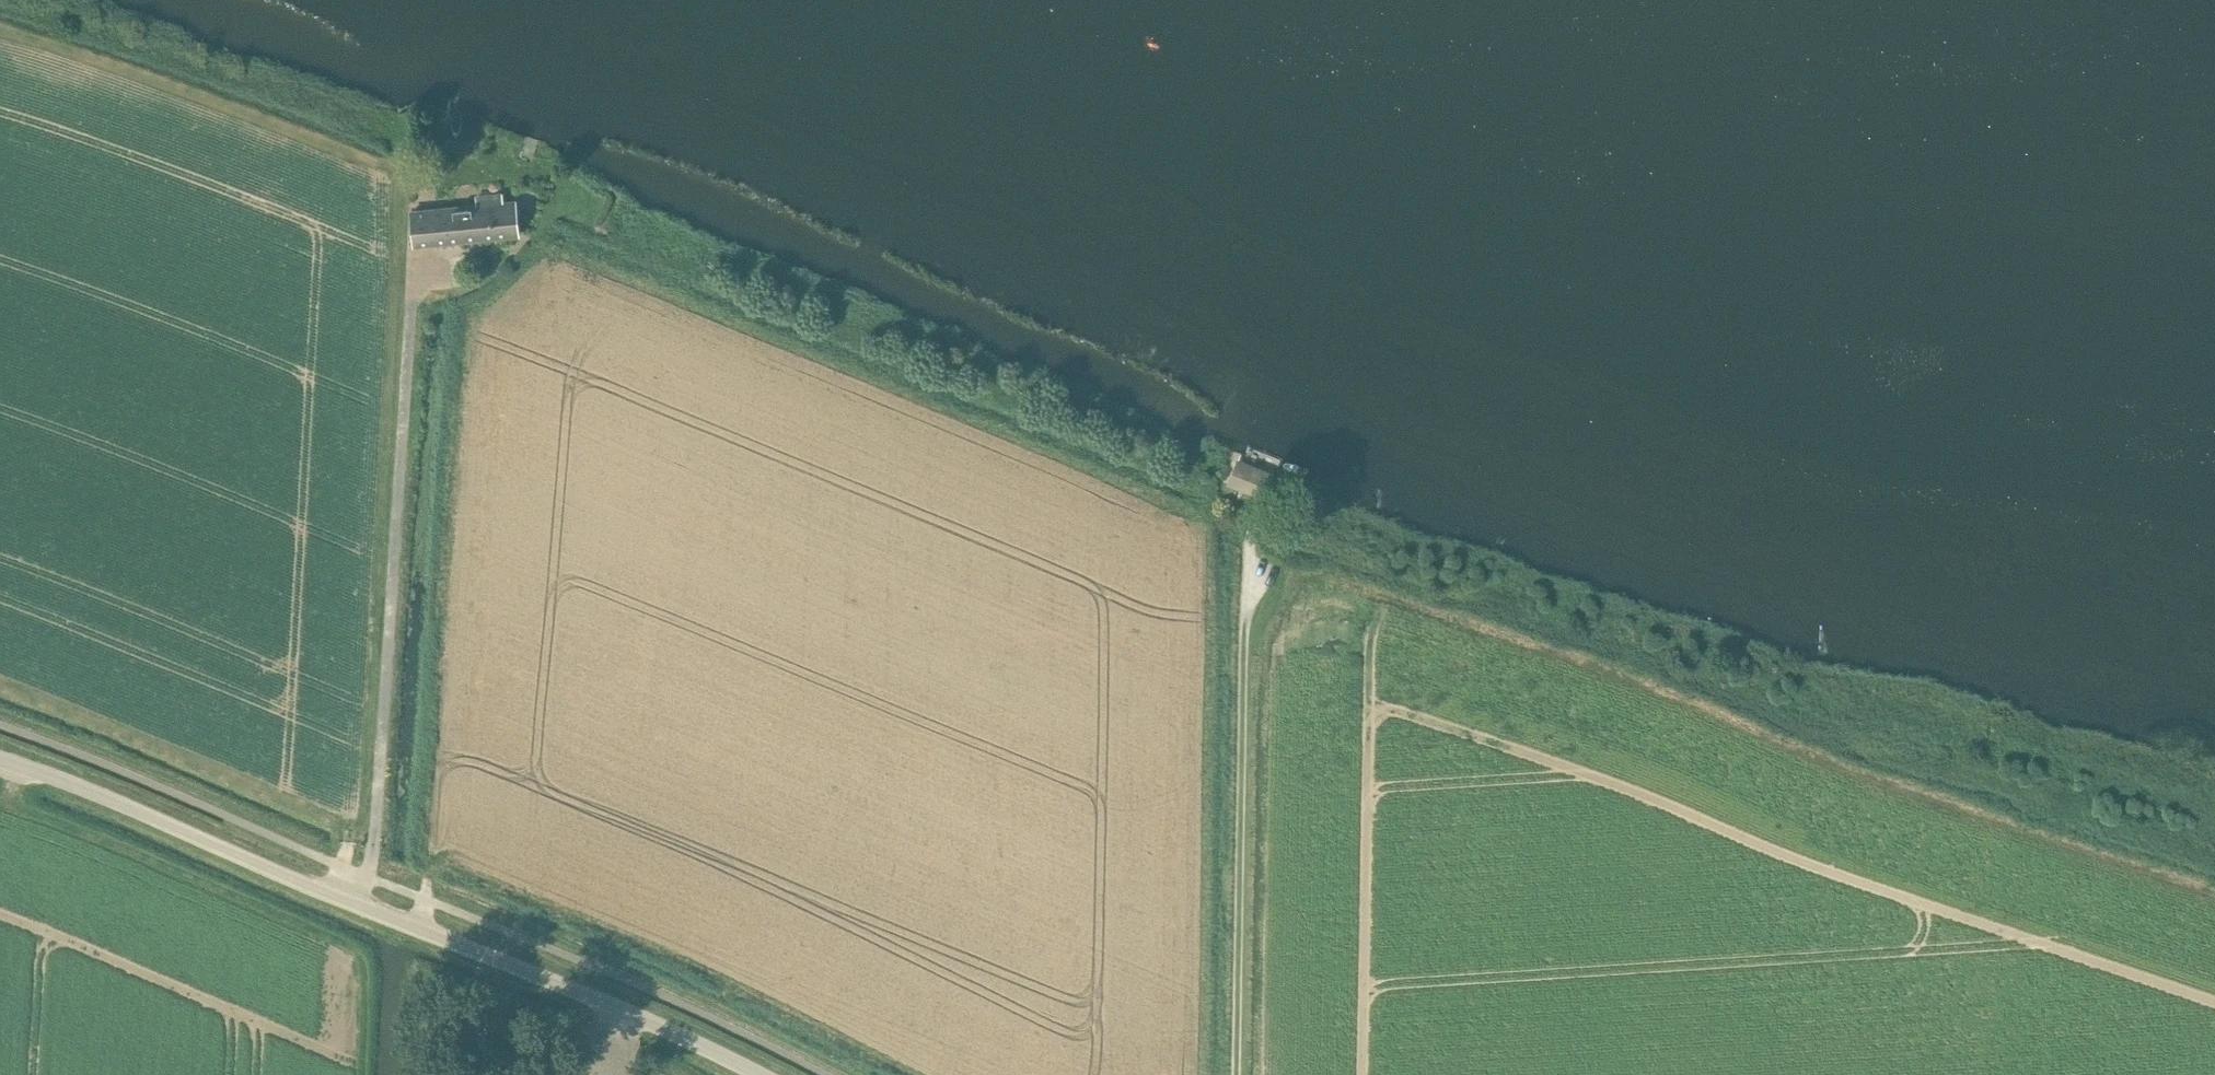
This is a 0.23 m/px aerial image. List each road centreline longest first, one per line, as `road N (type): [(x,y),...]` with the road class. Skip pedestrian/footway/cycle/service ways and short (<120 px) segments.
road 1 (unclassified): [(759,1074),(618,1009),(0,758)]
road 2 (track): [(1241,1074),(1244,545)]

